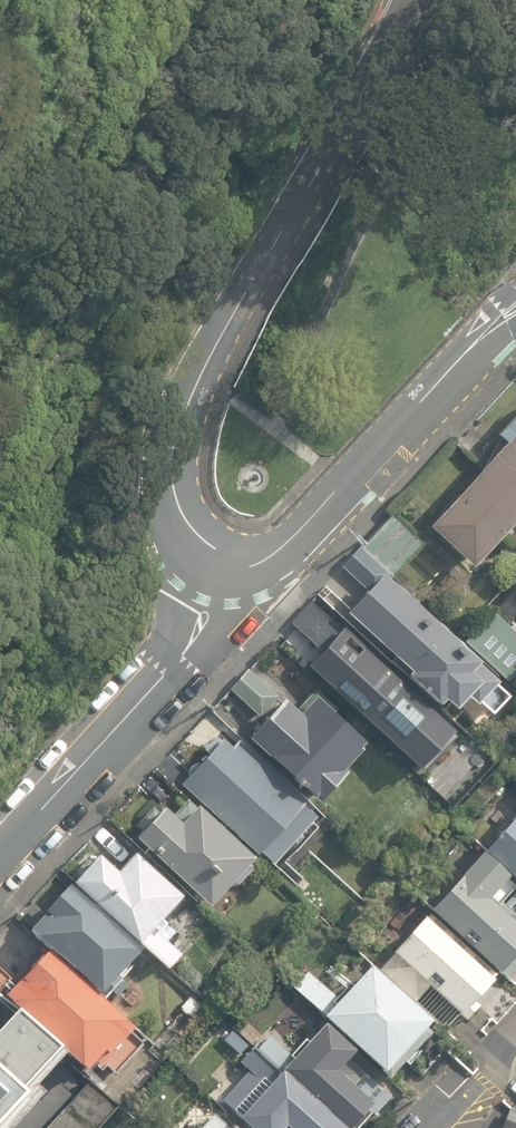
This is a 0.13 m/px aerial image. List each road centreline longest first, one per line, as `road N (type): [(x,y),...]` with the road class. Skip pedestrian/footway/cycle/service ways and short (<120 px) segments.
road 1 (residential): [(410,0),(181,408),(166,483),(170,509),(195,549),(225,566)]
road 2 (residential): [(515,309),(280,552),(251,567),(225,566)]
road 3 (residential): [(225,566),(184,652),(0,855)]

